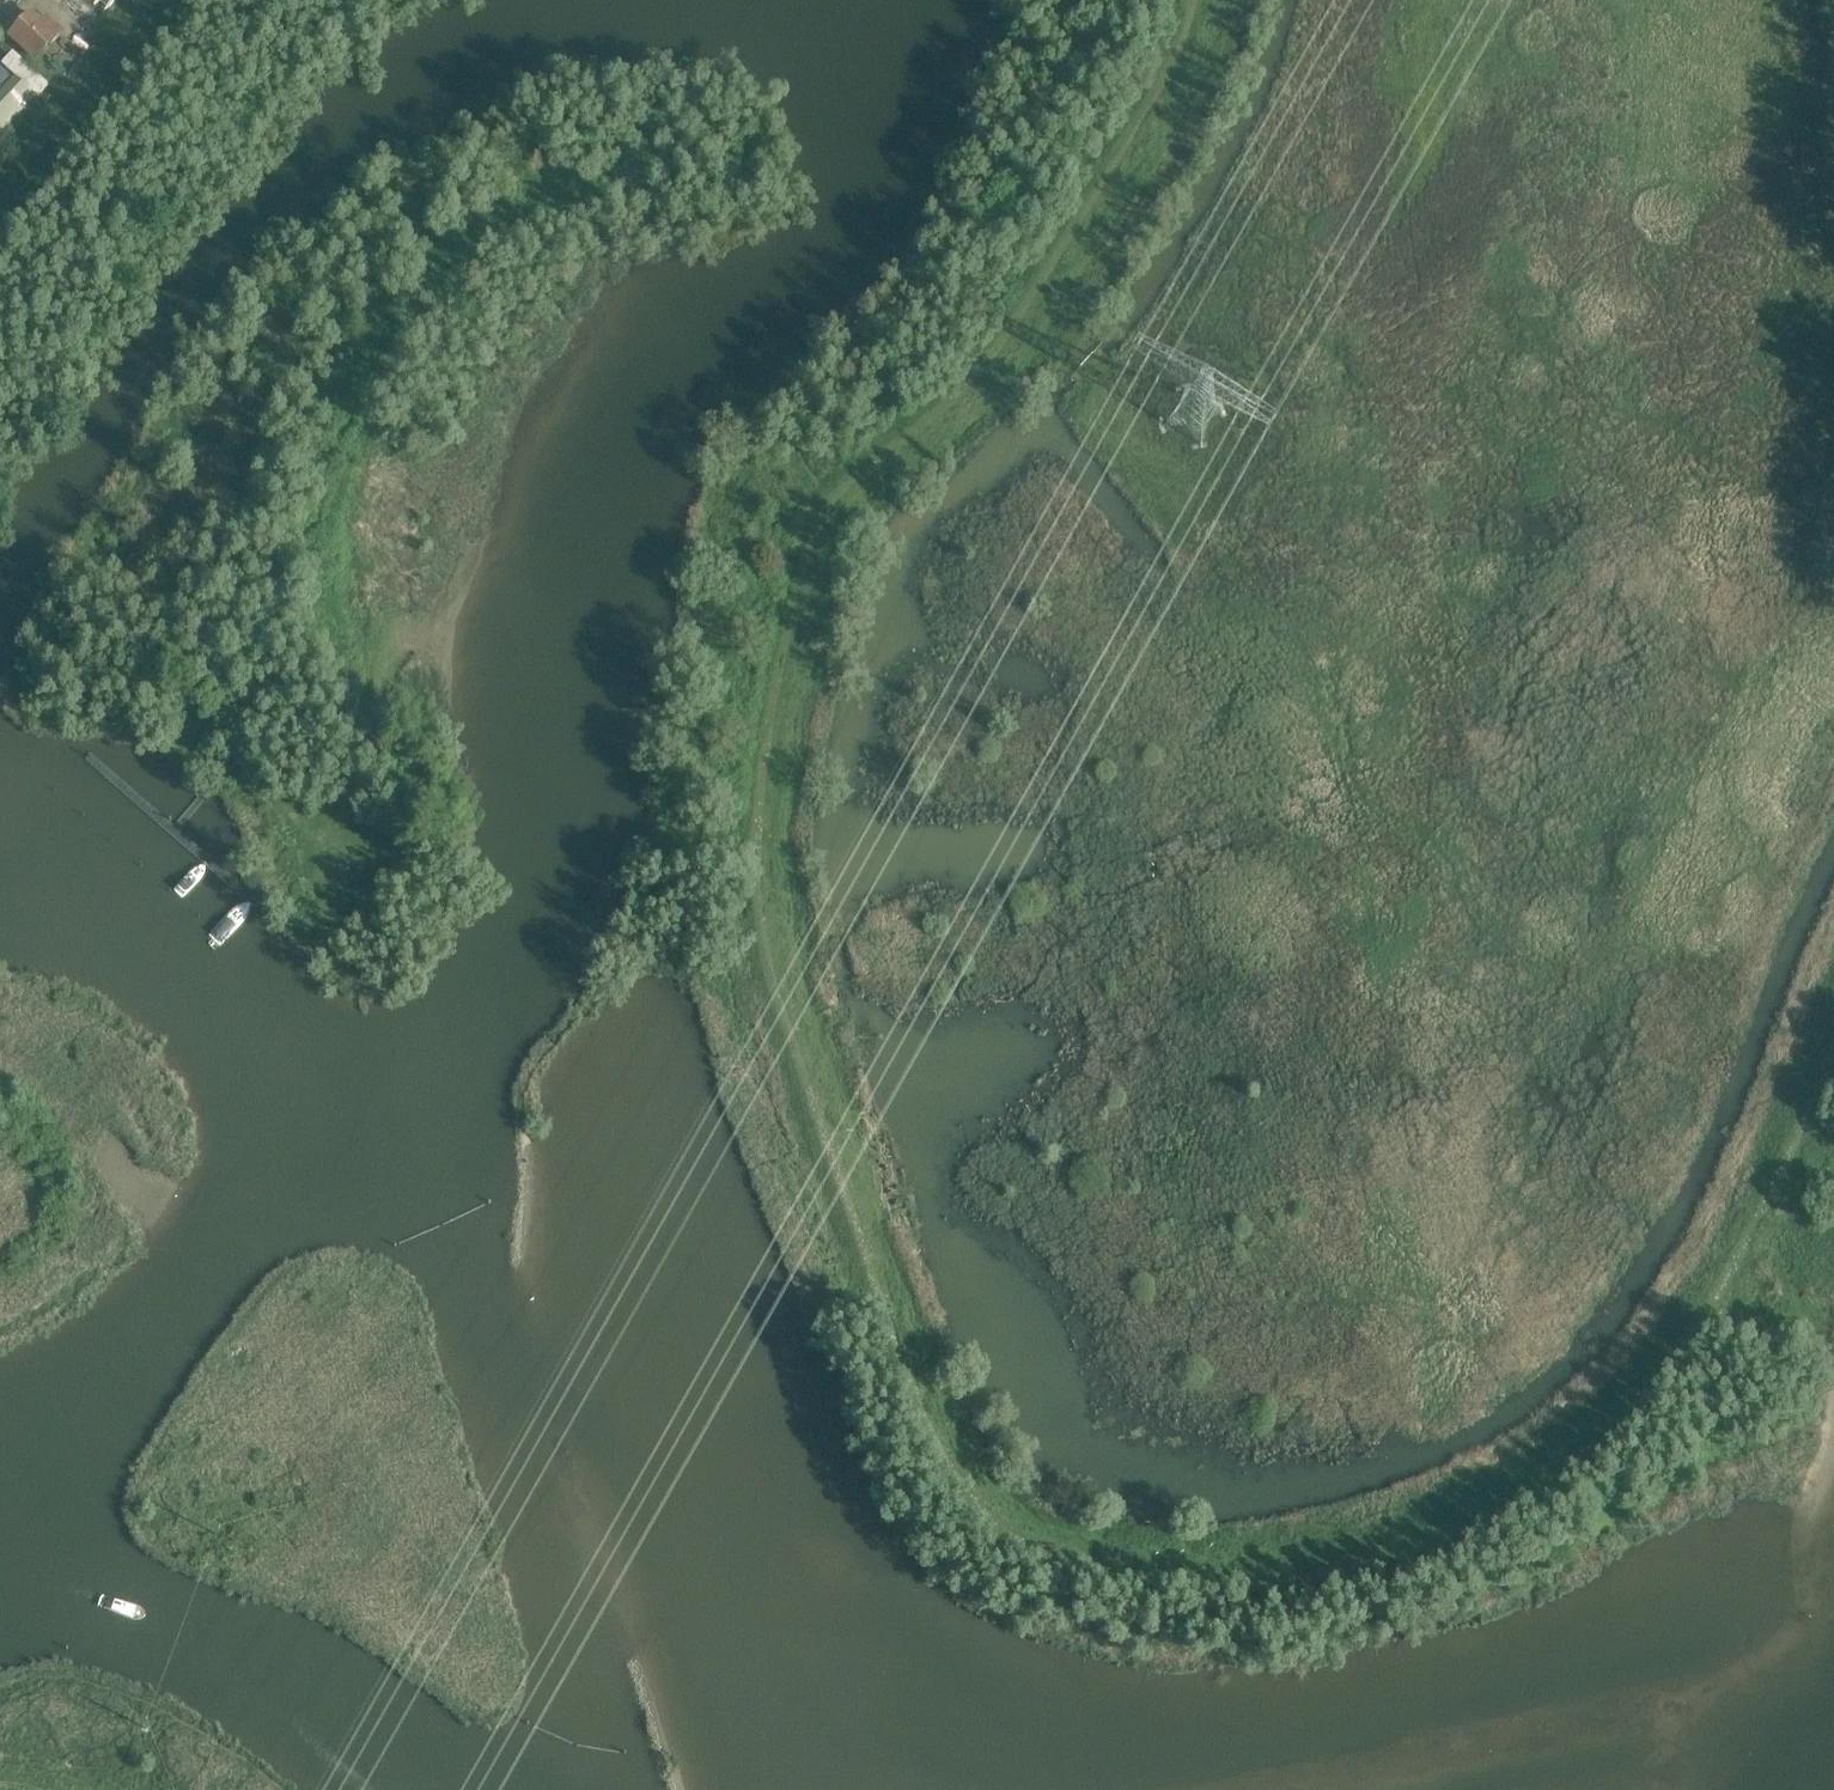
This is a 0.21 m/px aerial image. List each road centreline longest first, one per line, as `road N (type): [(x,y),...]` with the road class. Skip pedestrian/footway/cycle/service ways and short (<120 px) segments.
road 1 (track): [(1219,0),(1216,19),(1044,312),(981,389),(892,445),(844,495),(828,531),(788,738),(774,843),(784,955),(904,1313),(982,1477),(1037,1510),(1142,1541),(1255,1550),(1336,1534),(1487,1478),(1618,1392),(1701,1277),(1833,994)]

